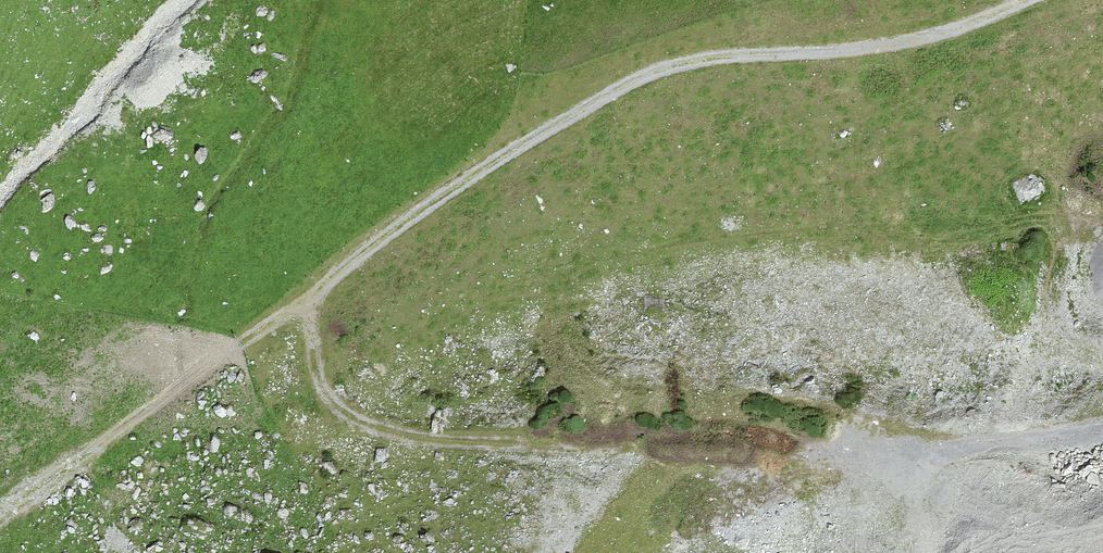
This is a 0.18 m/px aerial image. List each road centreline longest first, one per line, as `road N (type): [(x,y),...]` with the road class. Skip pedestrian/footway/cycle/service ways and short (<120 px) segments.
road 1 (track): [(1005,0),(927,35),(662,68),(560,118),(420,209),(0,512)]
road 2 (track): [(1102,426),(1039,446),(908,453),(792,455),(707,433),(636,441),(437,439),(351,421),(331,393),(316,301),(329,279)]
road 3 (track): [(215,361),(181,320),(187,273),(237,162),(285,103),(316,0)]

